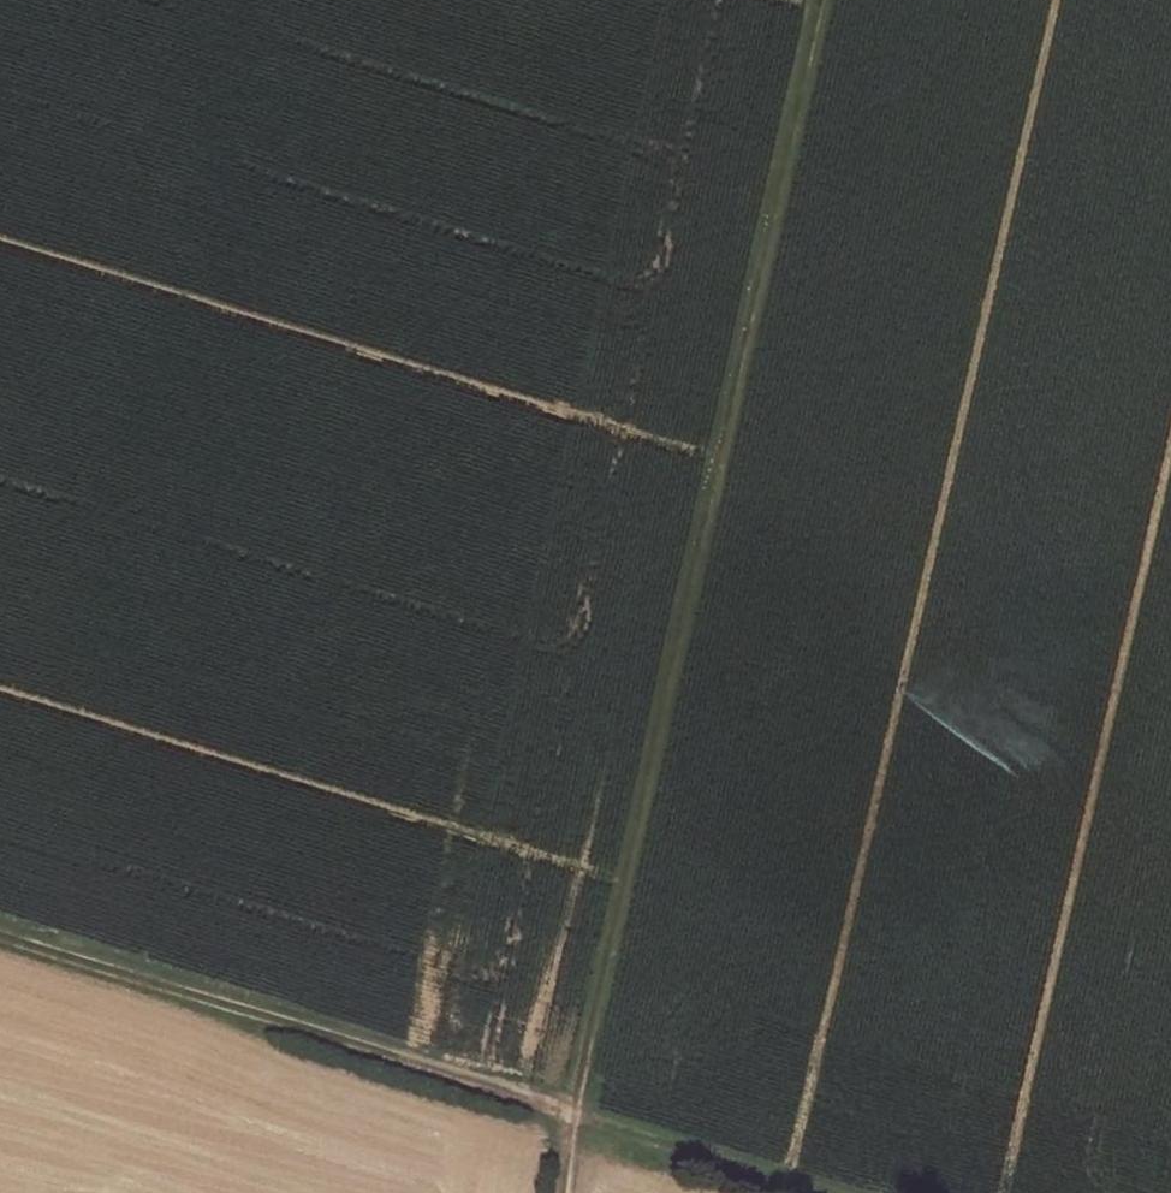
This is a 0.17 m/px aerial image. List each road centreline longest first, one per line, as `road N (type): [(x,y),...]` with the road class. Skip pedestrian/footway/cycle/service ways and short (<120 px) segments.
road 1 (track): [(559,1192),(567,1112),(819,0)]
road 2 (track): [(567,1112),(0,937)]

